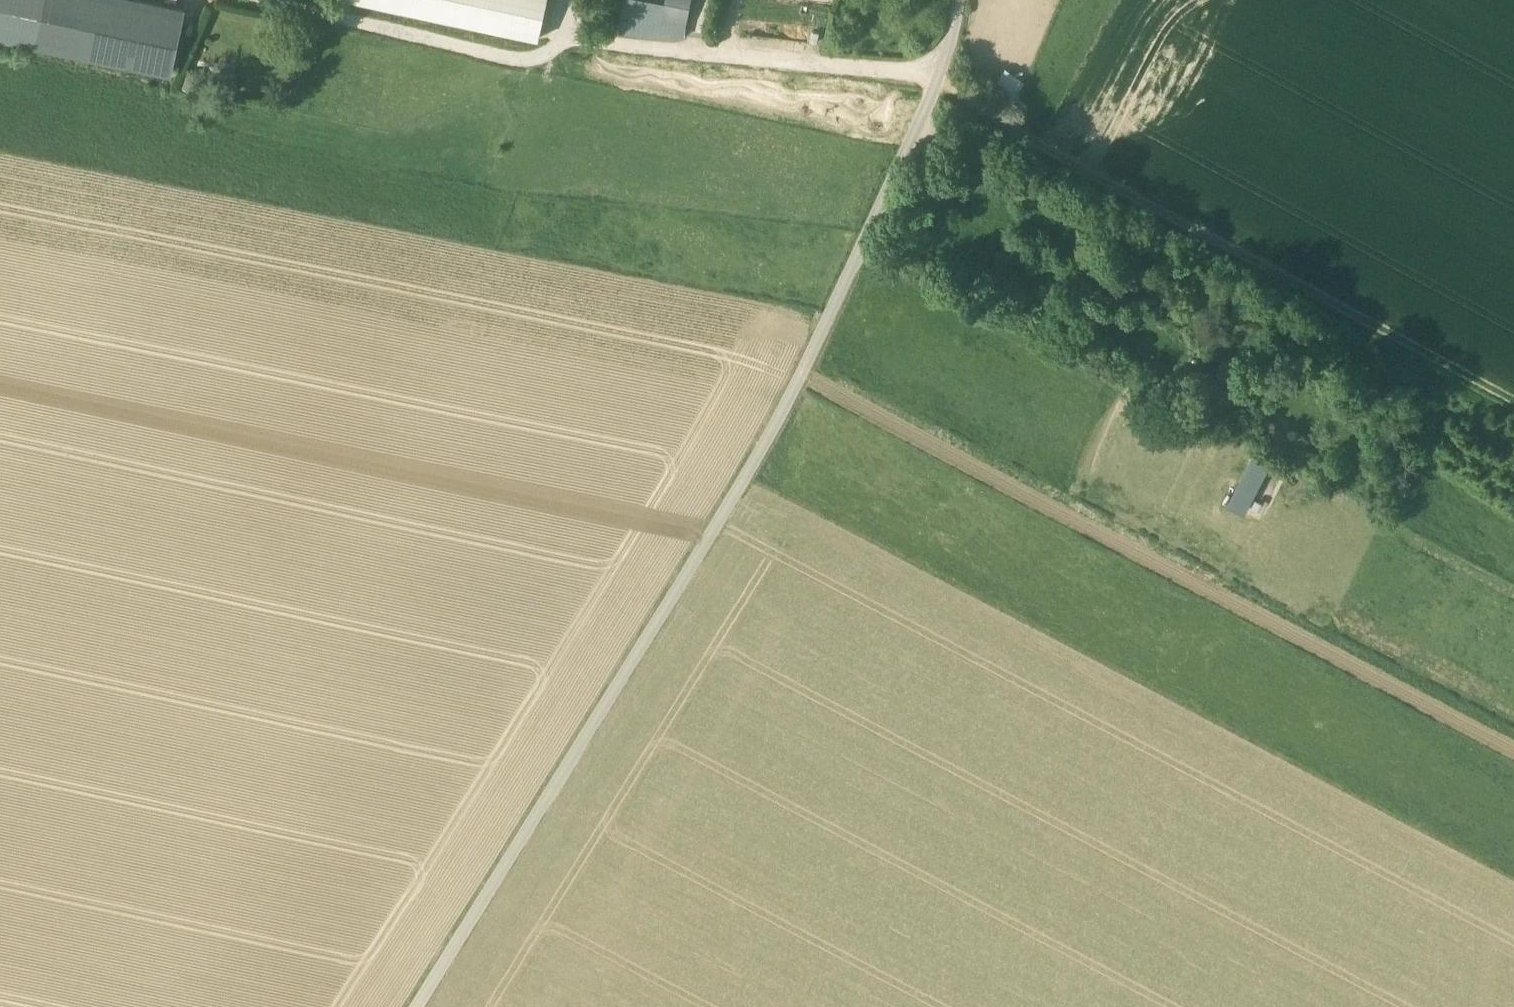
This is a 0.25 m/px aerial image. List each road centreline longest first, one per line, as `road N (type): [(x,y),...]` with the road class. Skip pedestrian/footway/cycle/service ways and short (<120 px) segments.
road 1 (track): [(945,75),(768,442),(415,1006)]
road 2 (residential): [(572,0),(563,35),(945,75)]
road 3 (track): [(563,35),(532,62),(250,0)]

